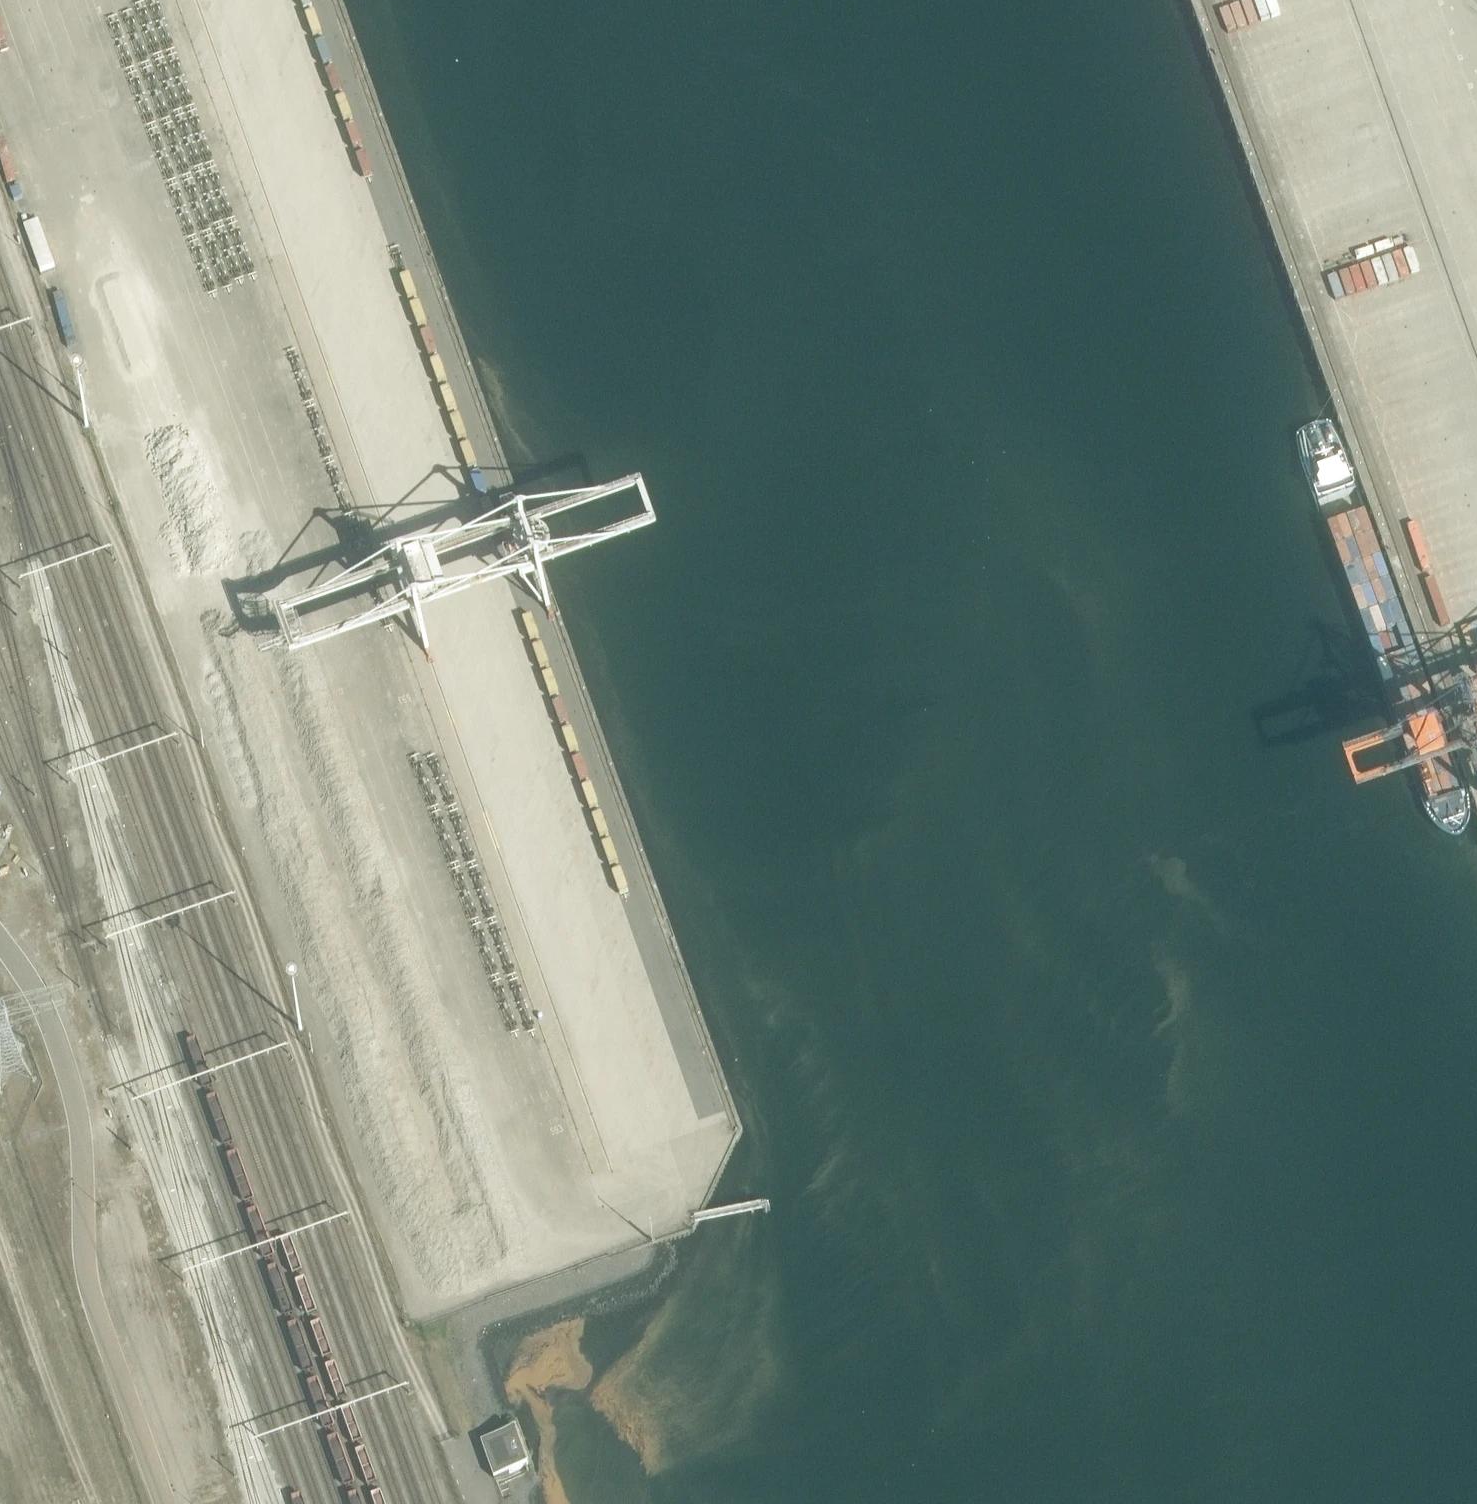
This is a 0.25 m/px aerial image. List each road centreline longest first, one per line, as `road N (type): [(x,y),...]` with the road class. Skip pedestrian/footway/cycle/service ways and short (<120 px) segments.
road 1 (track): [(0,221),(319,1123),(446,1439)]

